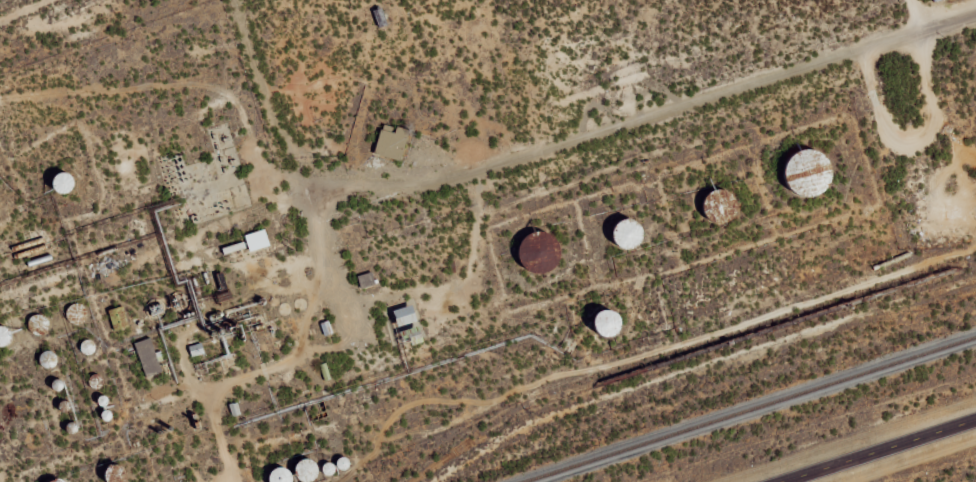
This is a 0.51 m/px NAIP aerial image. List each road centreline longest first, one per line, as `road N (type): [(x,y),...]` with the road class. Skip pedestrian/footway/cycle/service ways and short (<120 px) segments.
road 1 (residential): [(975,18),(434,184),(312,207)]
road 2 (track): [(312,207),(244,0)]
road 3 (tertiary): [(785,481),(975,421)]
road 4 (residential): [(973,186),(909,0)]

